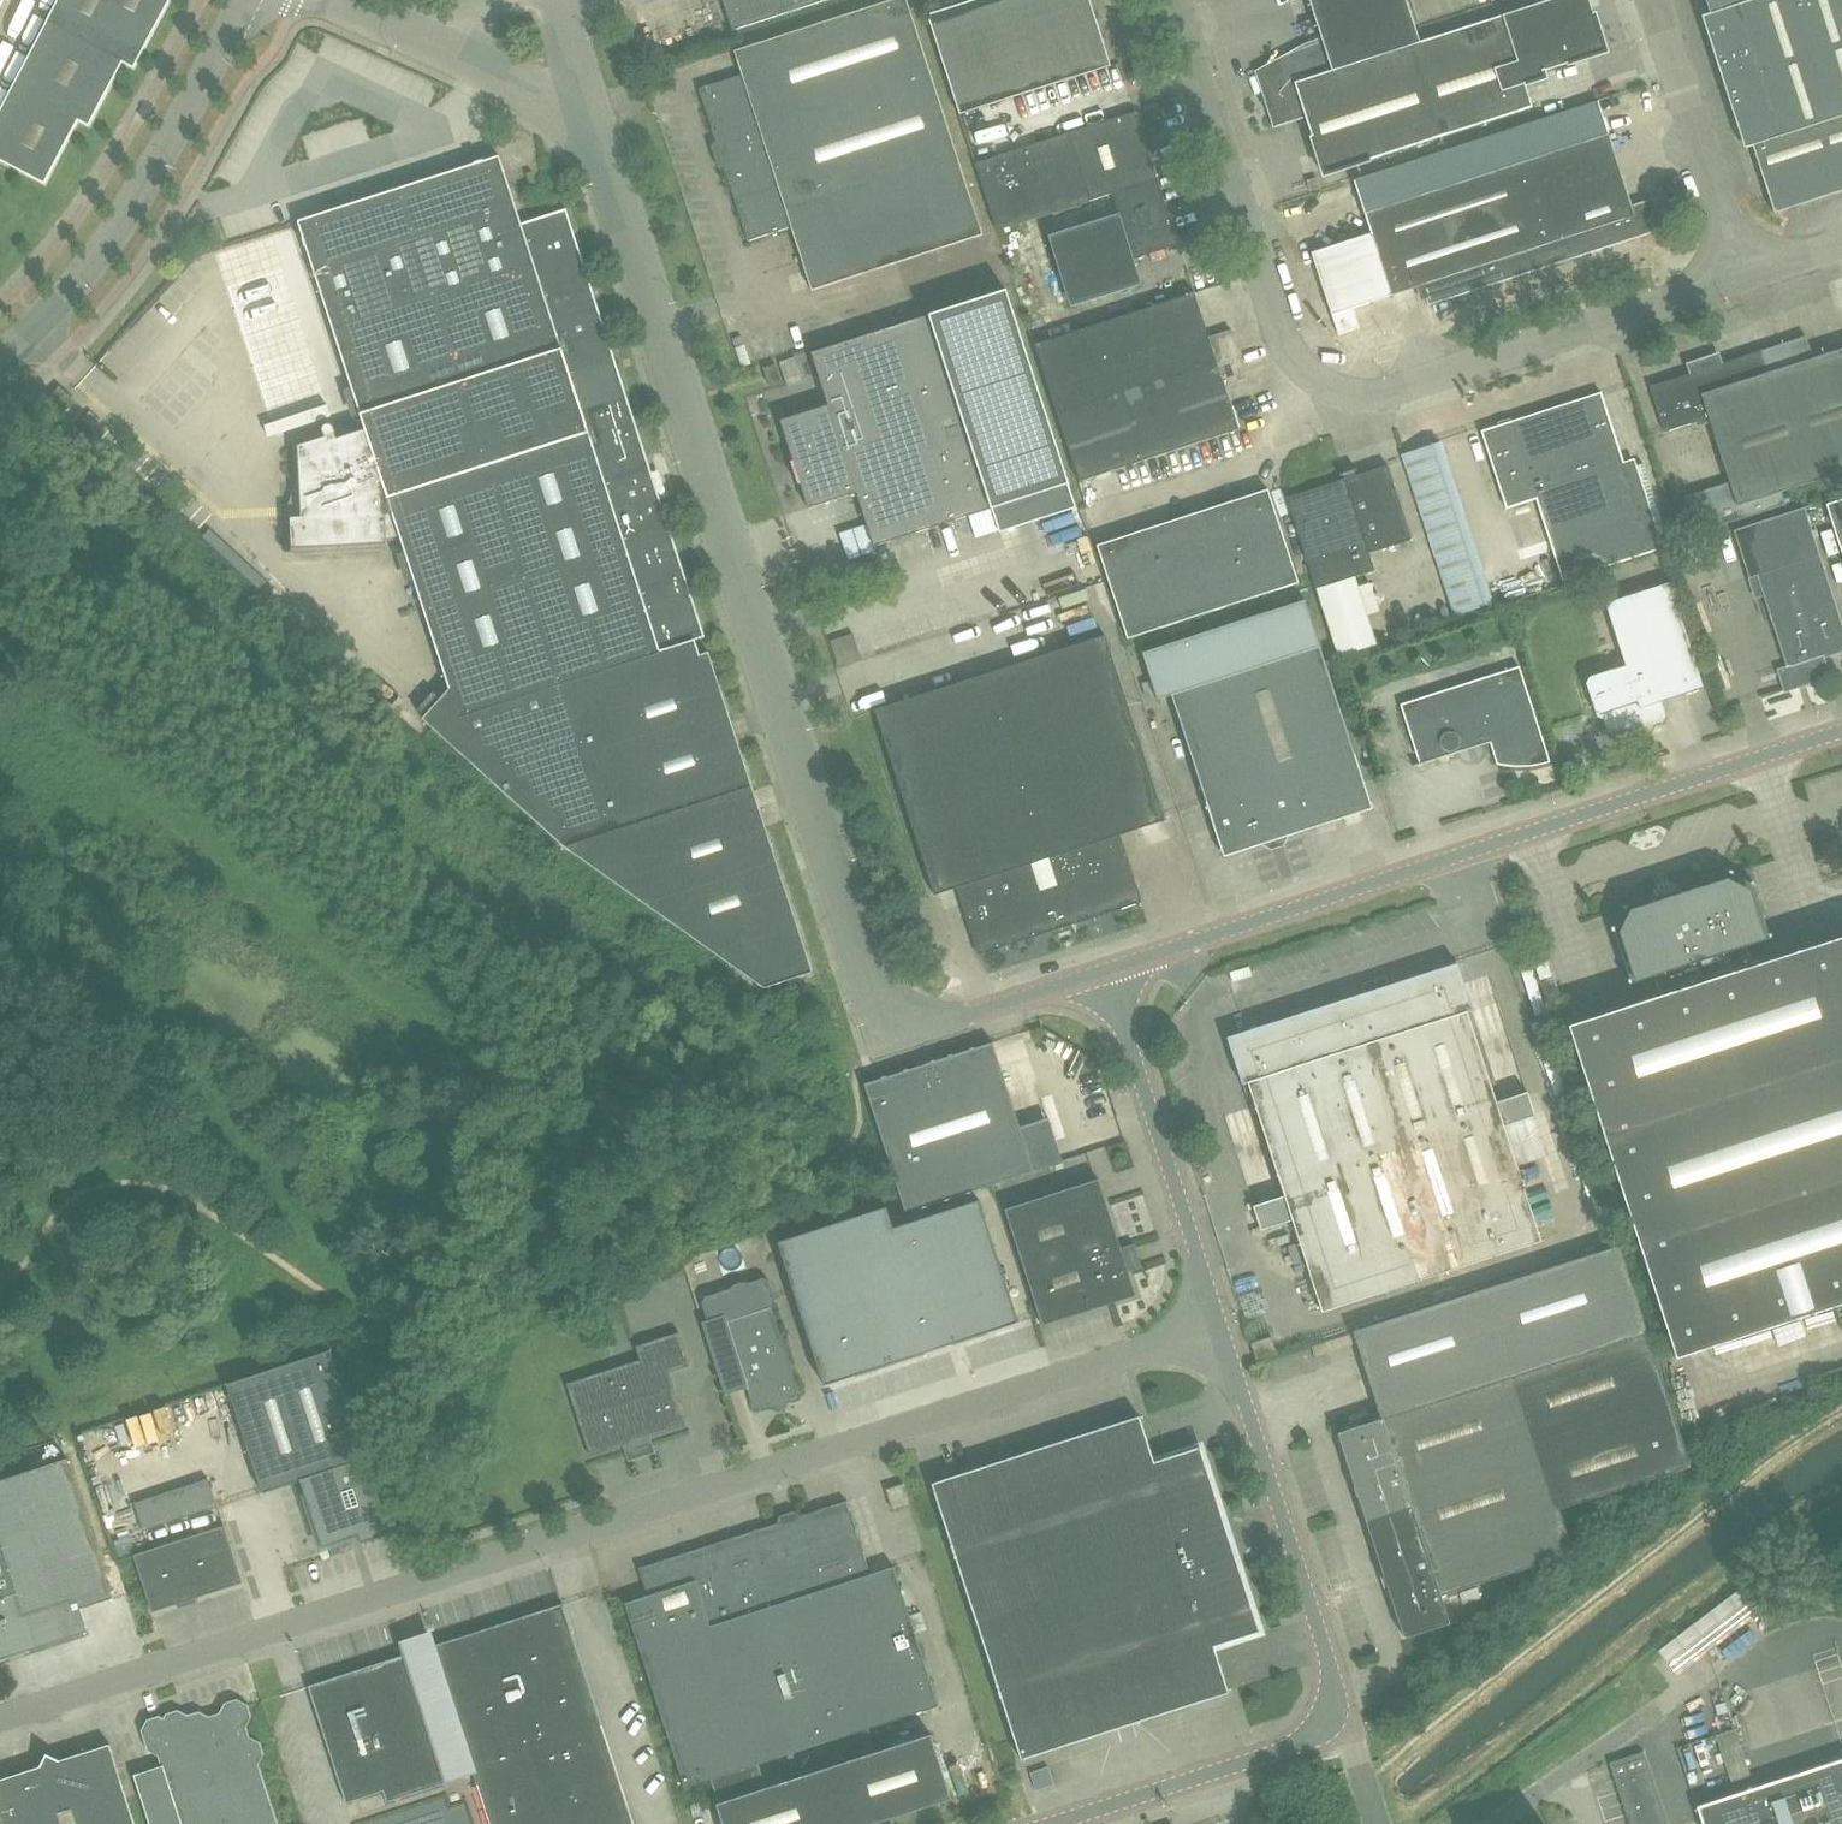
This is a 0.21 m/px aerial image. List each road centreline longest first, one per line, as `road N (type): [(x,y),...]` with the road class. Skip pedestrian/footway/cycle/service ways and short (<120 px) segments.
road 1 (unclassified): [(0,1714),(1216,1327)]
road 2 (unclassified): [(1108,969),(955,1017),(924,1015),(881,983),(592,110)]
road 3 (unclassified): [(1108,969),(1841,729)]
road 4 (unclassified): [(1052,1823),(1350,1728),(1216,1327)]
road 5 (residential): [(1327,379),(1374,392),(1739,273)]
road 6 (unclassified): [(0,352),(99,250),(185,109),(240,0)]
road 7 (unclassified): [(1327,379),(1285,347),(1170,0)]
road 8 (unclassified): [(1216,1327),(1108,969)]
road 9 (unclassified): [(1739,273),(1654,0)]
road 10 (unclassified): [(592,110),(442,38)]

